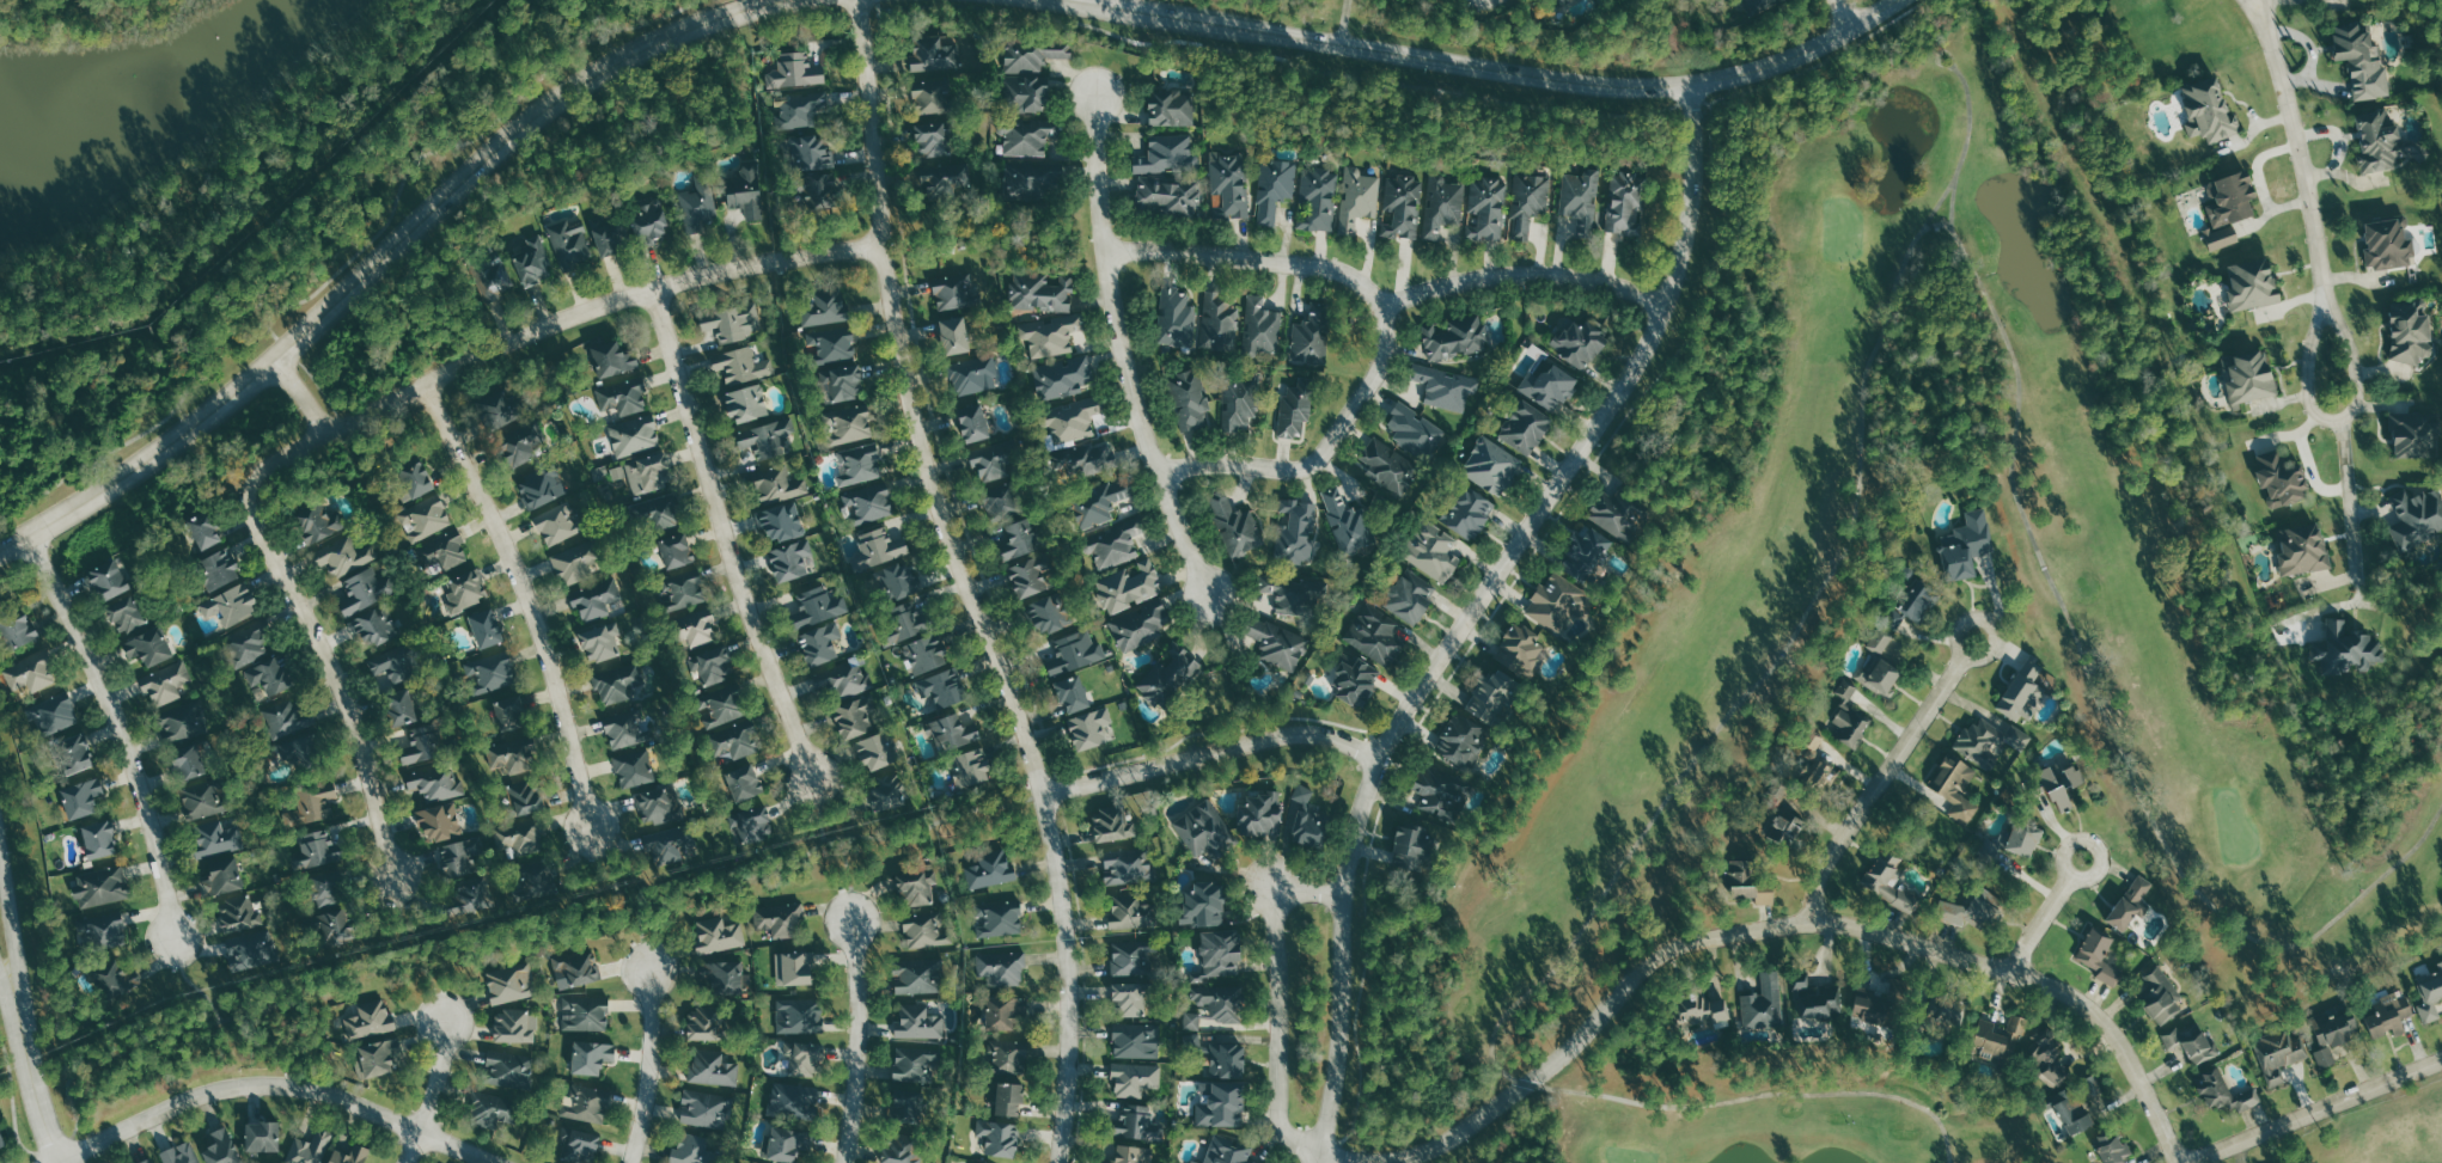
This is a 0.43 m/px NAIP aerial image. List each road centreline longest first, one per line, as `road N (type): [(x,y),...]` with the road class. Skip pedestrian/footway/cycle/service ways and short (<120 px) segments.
road 1 (tertiary): [(1068,1162),(1079,1017),(1057,838),(1038,753),(957,551),(898,347),(881,245),(867,0)]
road 2 (tertiary): [(1319,1162),(1356,1039),(1354,931),(1390,758),(1589,464),(1674,310),(1698,209),(1693,87)]
road 3 (residential): [(1320,1158),(1425,1153),(1473,1137),(1588,1059),(1636,1004),(1646,972),(1660,959),(1696,942),(1814,922),(2008,972),(2084,1005),(2132,1063),(2175,1162)]
road 4 (tertiary): [(1077,0),(1630,91),(1693,87),(1763,71),(1894,0)]
road 5 (residential): [(881,245),(617,300),(426,385),(269,469),(249,491),(277,559)]
road 6 (tertiary): [(279,359),(537,117),(648,47),(724,14),(784,0)]
road 7 (residential): [(1674,310),(1573,276),(1451,284),(1392,305),(1357,277),(1323,265),(1148,251),(1111,259)]
road 8 (residential): [(1213,595),(1159,480),(1129,368),(1098,94)]
road 9 (residential): [(653,290),(761,651),(813,777)]
road 10 (residential): [(497,1162),(364,1107),(275,1085),(206,1092),(50,1162)]
road 11 (residential): [(426,385),(536,614),(593,828)]
road 12 (residential): [(30,533),(138,767),(175,939)]
road 13 (residential): [(1320,1158),(1286,1132),(1278,1114),(1276,888),(1359,892)]
road 14 (residential): [(1044,795),(1315,735),(1344,737),(1390,758)]
road 15 (residential): [(1159,480),(1222,467),(1315,472),(1386,371),(1392,305)]
road 16 (residential): [(277,559),(376,759),(393,880)]
road 17 (tertiary): [(279,359),(122,477),(0,550)]
road 18 (residential): [(1814,922),(1821,877),(1839,840),(1966,656)]
road 19 (residential): [(2321,293),(2309,397),(2316,415),(2343,422),(2355,404),(2355,373),(2349,339),(2321,293)]
road 20 (residential): [(2183,1162),(2441,1062)]
road 21 (residential): [(2269,39),(2307,175),(2321,293)]
road 22 (residential): [(841,1162),(857,1058),(851,922)]
road 23 (residential): [(632,1162),(653,1049),(651,971)]
road 24 (tertiary): [(13,992),(60,1162)]
road 25 (tertiary): [(13,992),(16,944),(0,847)]
road 26 (residential): [(444,1023),(446,1058),(408,1162)]
road 27 (residential): [(1972,618),(1955,638),(1960,651),(1978,659),(1996,636),(1991,624),(1972,618)]
road 28 (residential): [(2064,852),(2068,876),(2087,881),(2098,874),(2100,855),(2092,845),(2080,841),(2064,852)]

